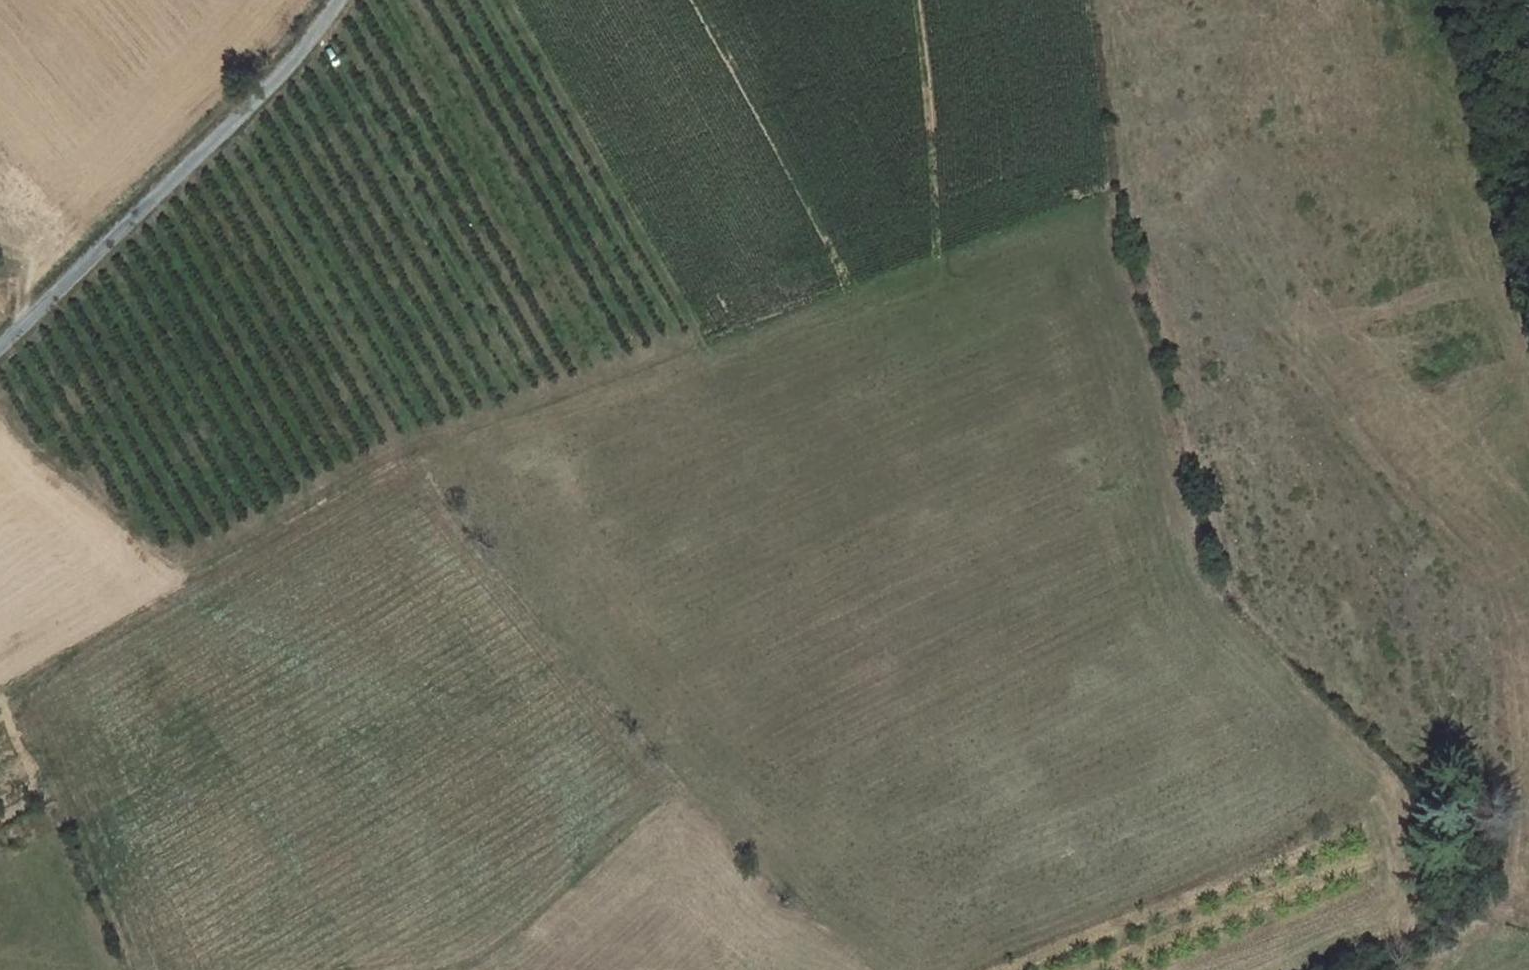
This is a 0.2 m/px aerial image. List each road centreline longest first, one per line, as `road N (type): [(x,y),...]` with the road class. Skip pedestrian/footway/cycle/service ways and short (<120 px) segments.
road 1 (unclassified): [(0,339),(115,232),(336,0)]

